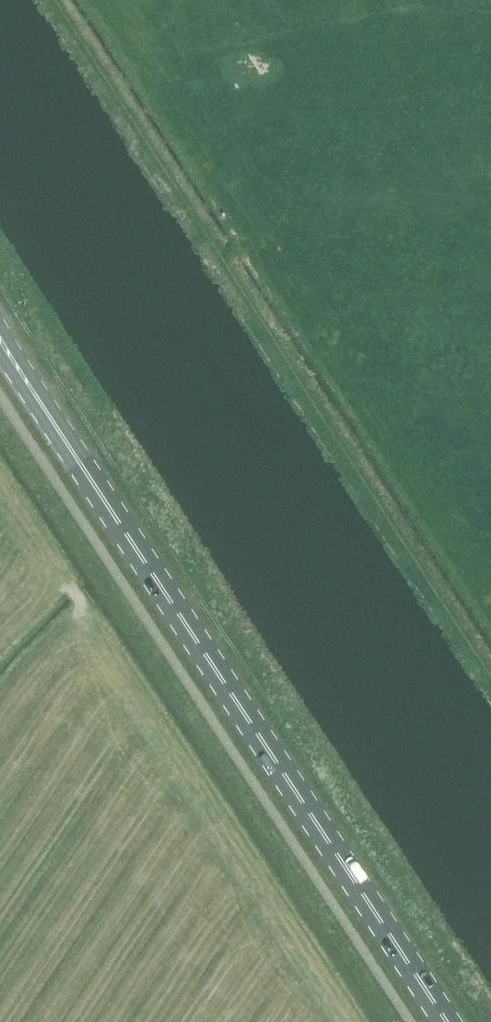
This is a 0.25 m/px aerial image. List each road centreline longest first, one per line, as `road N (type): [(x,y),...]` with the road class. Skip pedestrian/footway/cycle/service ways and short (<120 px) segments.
road 1 (primary): [(446,1021),(0,340)]
road 2 (track): [(54,0),(490,676)]

